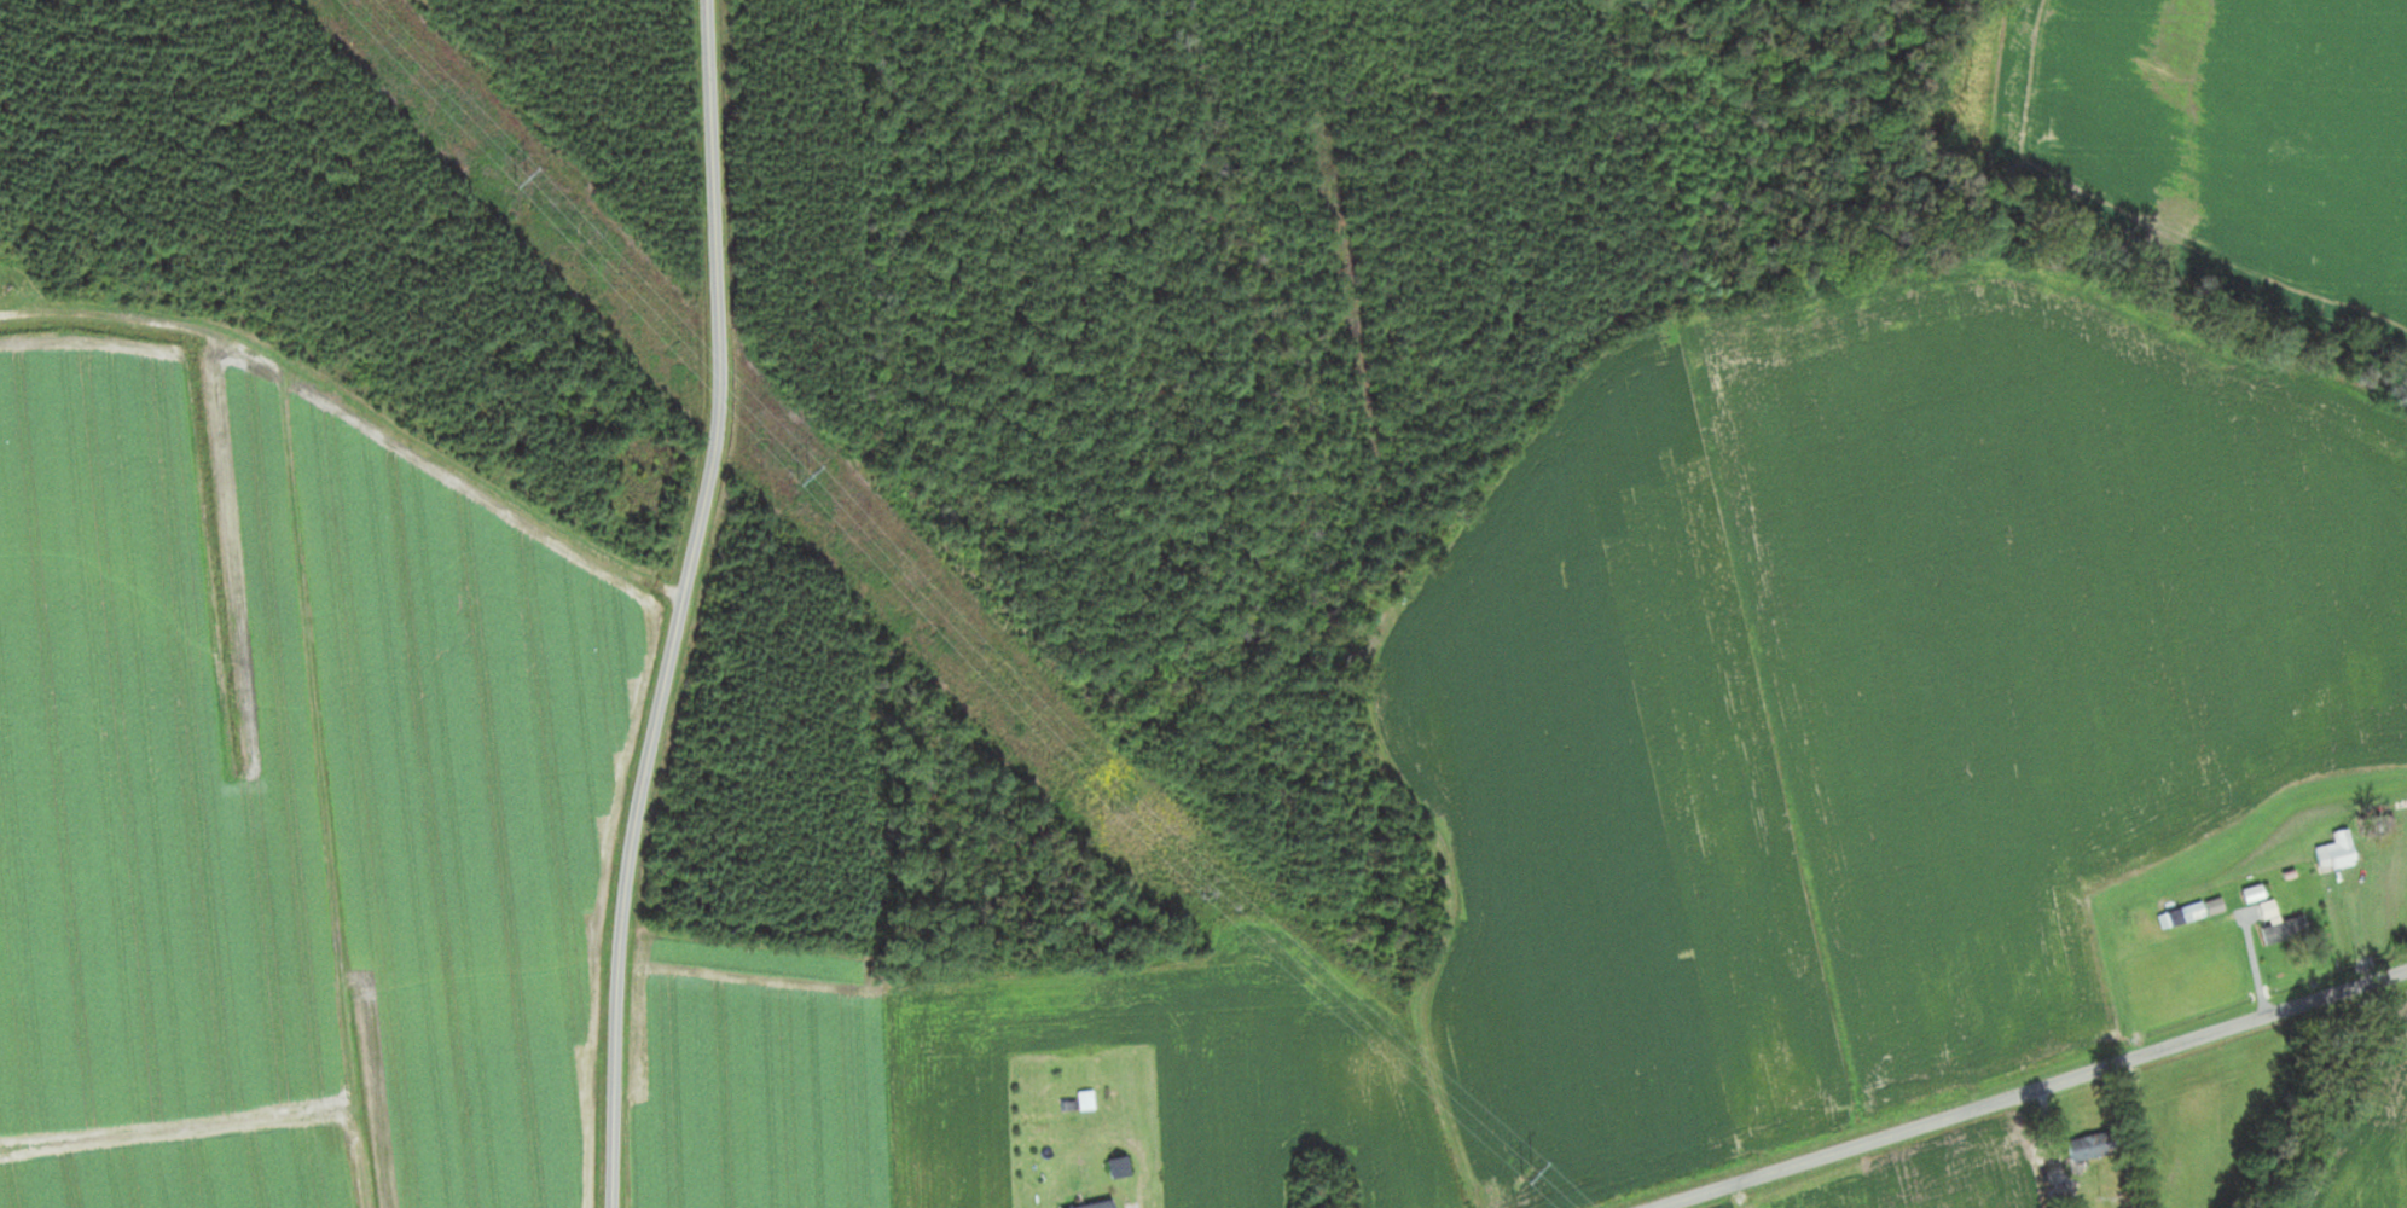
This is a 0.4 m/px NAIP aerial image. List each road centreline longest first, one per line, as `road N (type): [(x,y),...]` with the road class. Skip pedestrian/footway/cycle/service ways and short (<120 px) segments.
road 1 (residential): [(612,1207),(616,1011),(636,803),(717,448),(721,343),(706,0)]
road 2 (residential): [(1658,1207),(2406,971)]

